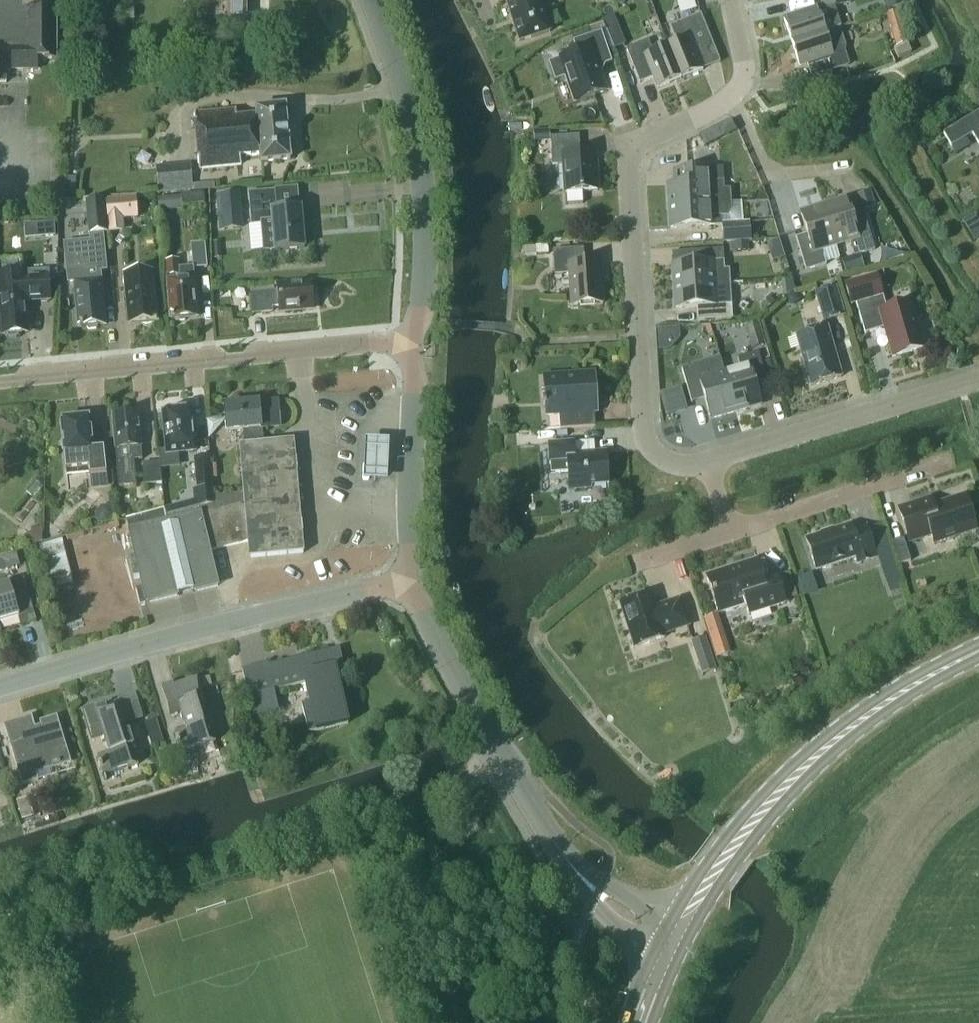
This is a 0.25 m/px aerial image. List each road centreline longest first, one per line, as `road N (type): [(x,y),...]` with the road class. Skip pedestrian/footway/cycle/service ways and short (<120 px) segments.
road 1 (residential): [(706,460),(665,462),(645,434),(628,148),(733,97),(744,72),(732,0)]
road 2 (residential): [(0,687),(406,581)]
road 3 (primary): [(677,931),(744,831),(823,748),(978,651)]
road 4 (residential): [(407,346),(0,385)]
road 5 (tertiary): [(407,346),(424,305),(424,193),(412,114),(373,0)]
road 6 (tertiary): [(559,849),(406,581)]
road 7 (residential): [(706,460),(978,379)]
road 8 (tertiary): [(406,581),(416,398),(407,346)]
road 9 (residential): [(729,531),(937,466)]
road 10 (tertiary): [(559,849),(579,890),(663,961)]
road 11 (tertiary): [(677,931),(559,849)]

